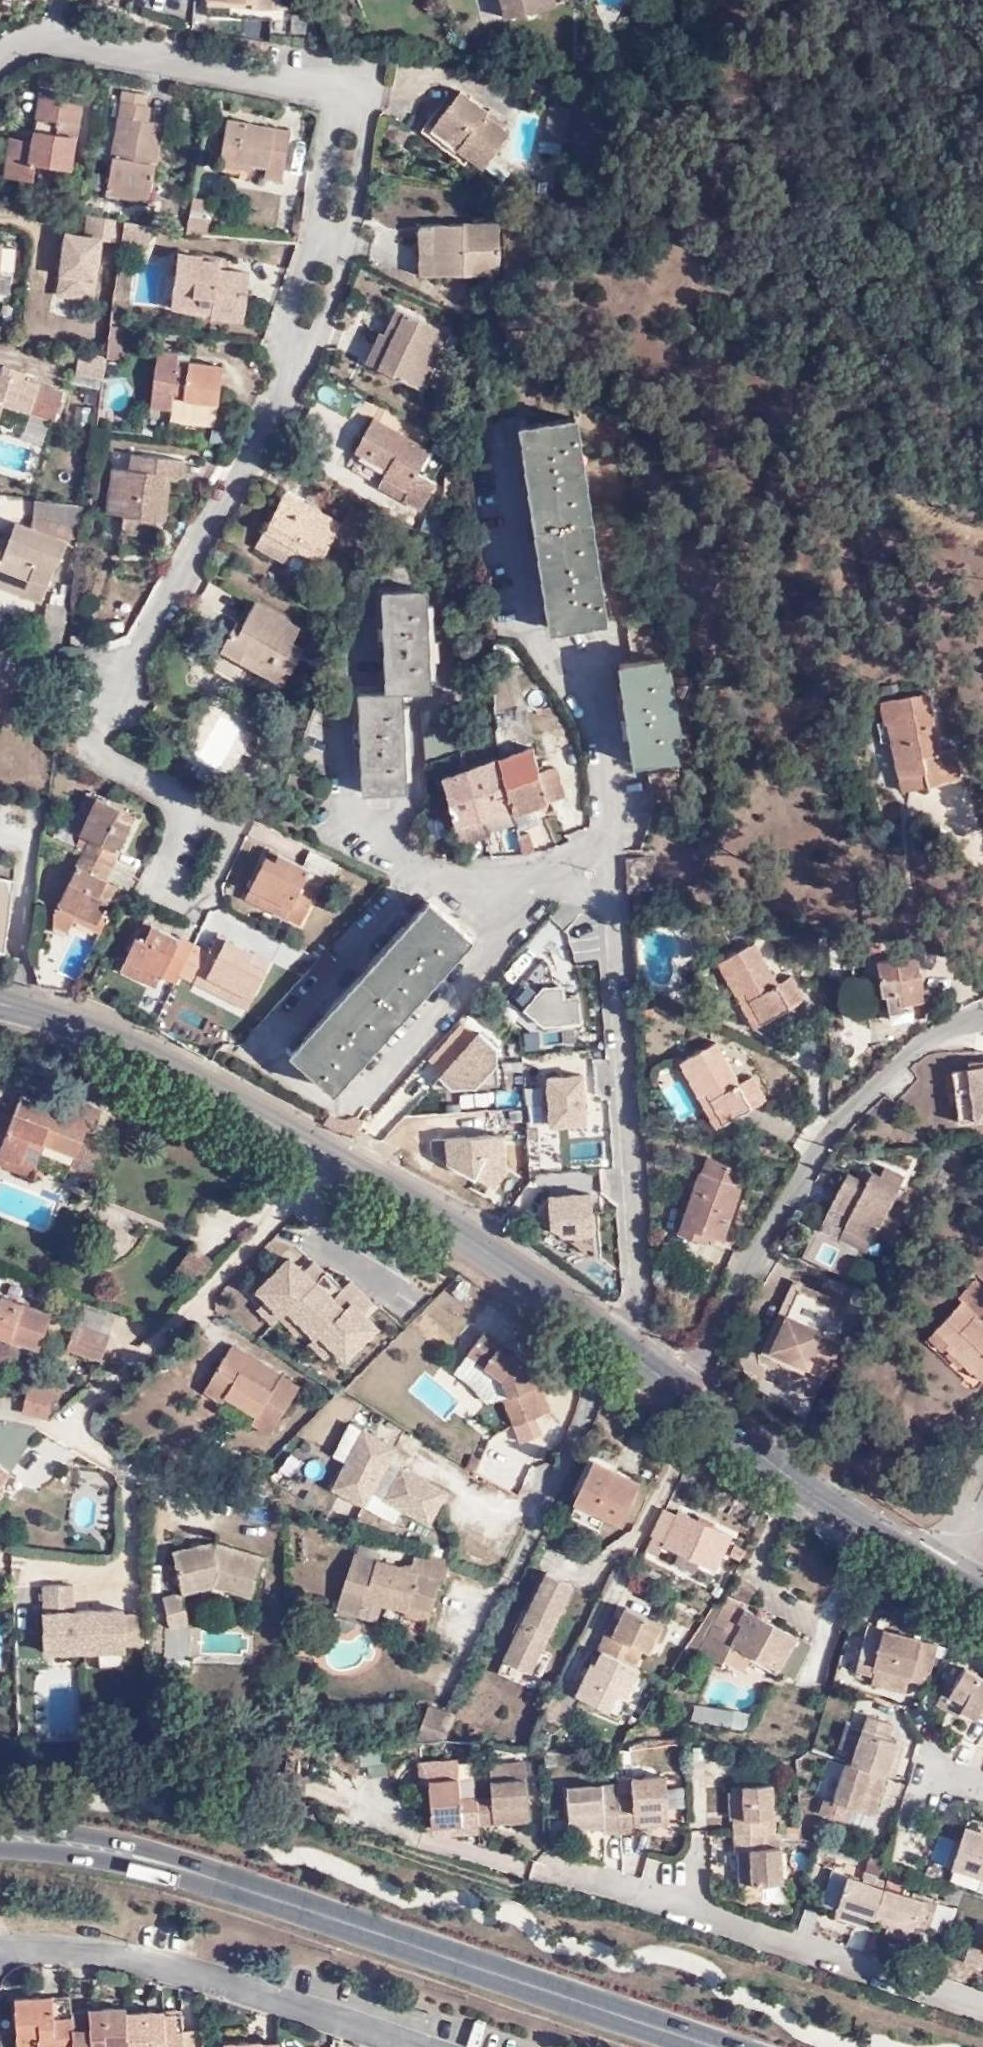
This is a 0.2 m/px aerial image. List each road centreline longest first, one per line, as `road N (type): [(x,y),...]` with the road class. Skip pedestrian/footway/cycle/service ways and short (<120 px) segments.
road 1 (tertiary): [(679,1394),(463,1239),(211,1085),(62,1020),(0,1003)]
road 2 (secondary): [(720,2046),(122,1852)]
road 3 (residential): [(679,1394),(798,1165),(830,1121),(938,1035),(982,1014)]
road 4 (residential): [(425,2046),(136,1948),(18,1944),(0,1951)]
road 5 (tertiary): [(982,1596),(883,1538),(679,1394)]
road 6 (secondary): [(122,1852),(0,1824)]
road 7 (secondary): [(0,1847),(122,1852)]

